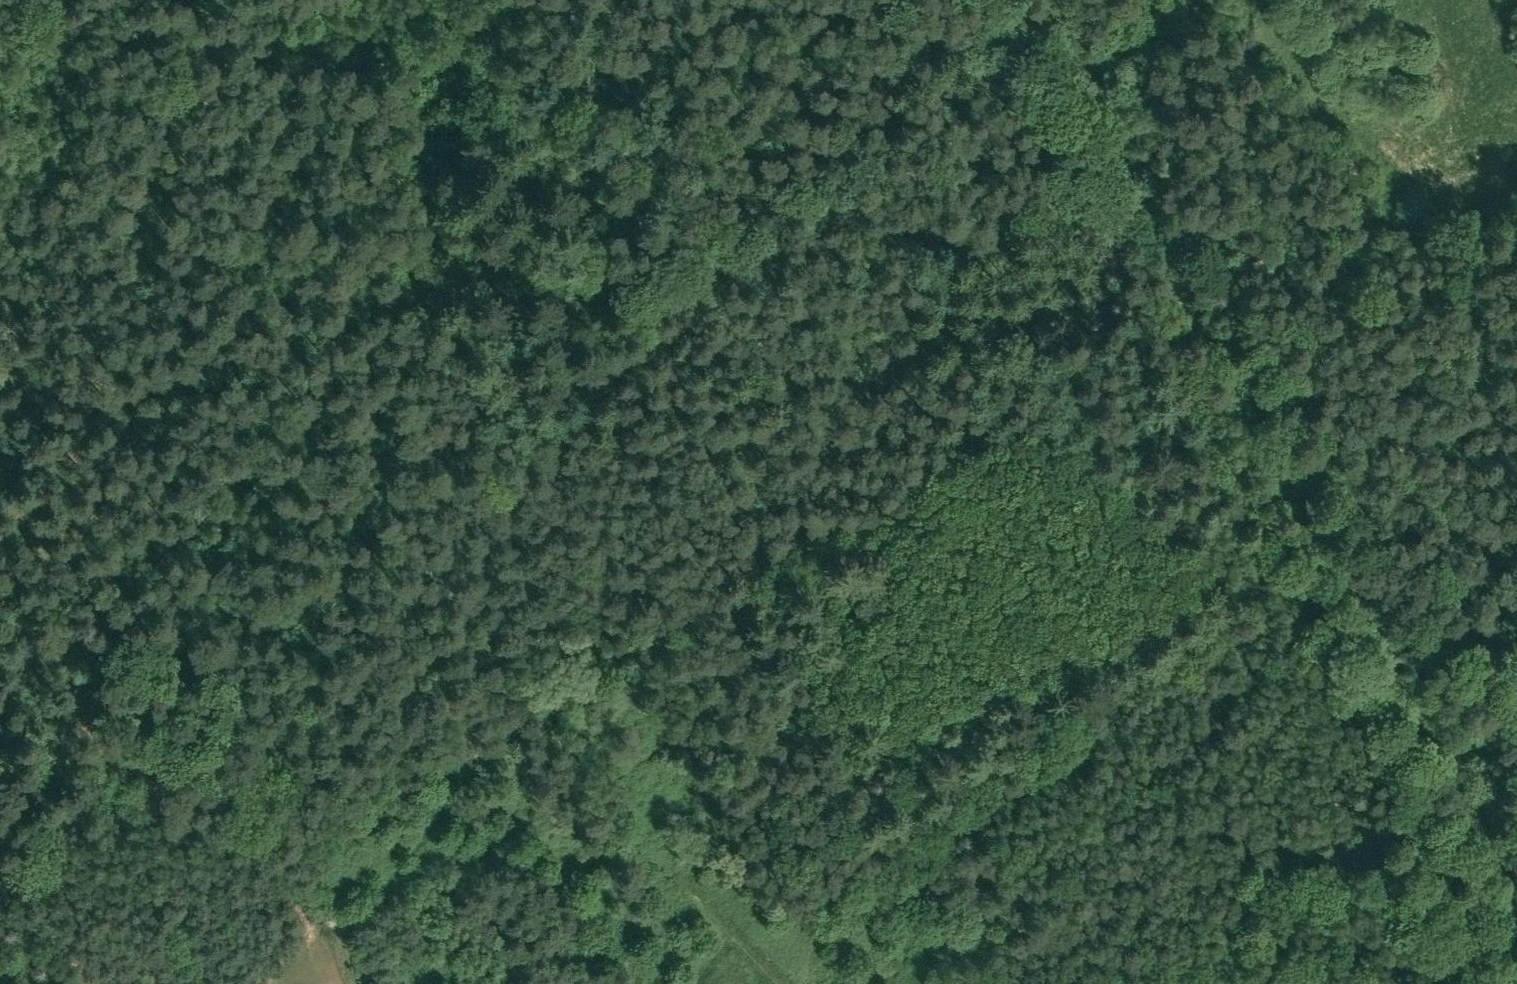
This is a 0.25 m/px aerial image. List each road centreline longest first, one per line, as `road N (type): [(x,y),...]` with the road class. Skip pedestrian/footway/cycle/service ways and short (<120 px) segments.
road 1 (track): [(104,983),(0,865)]

